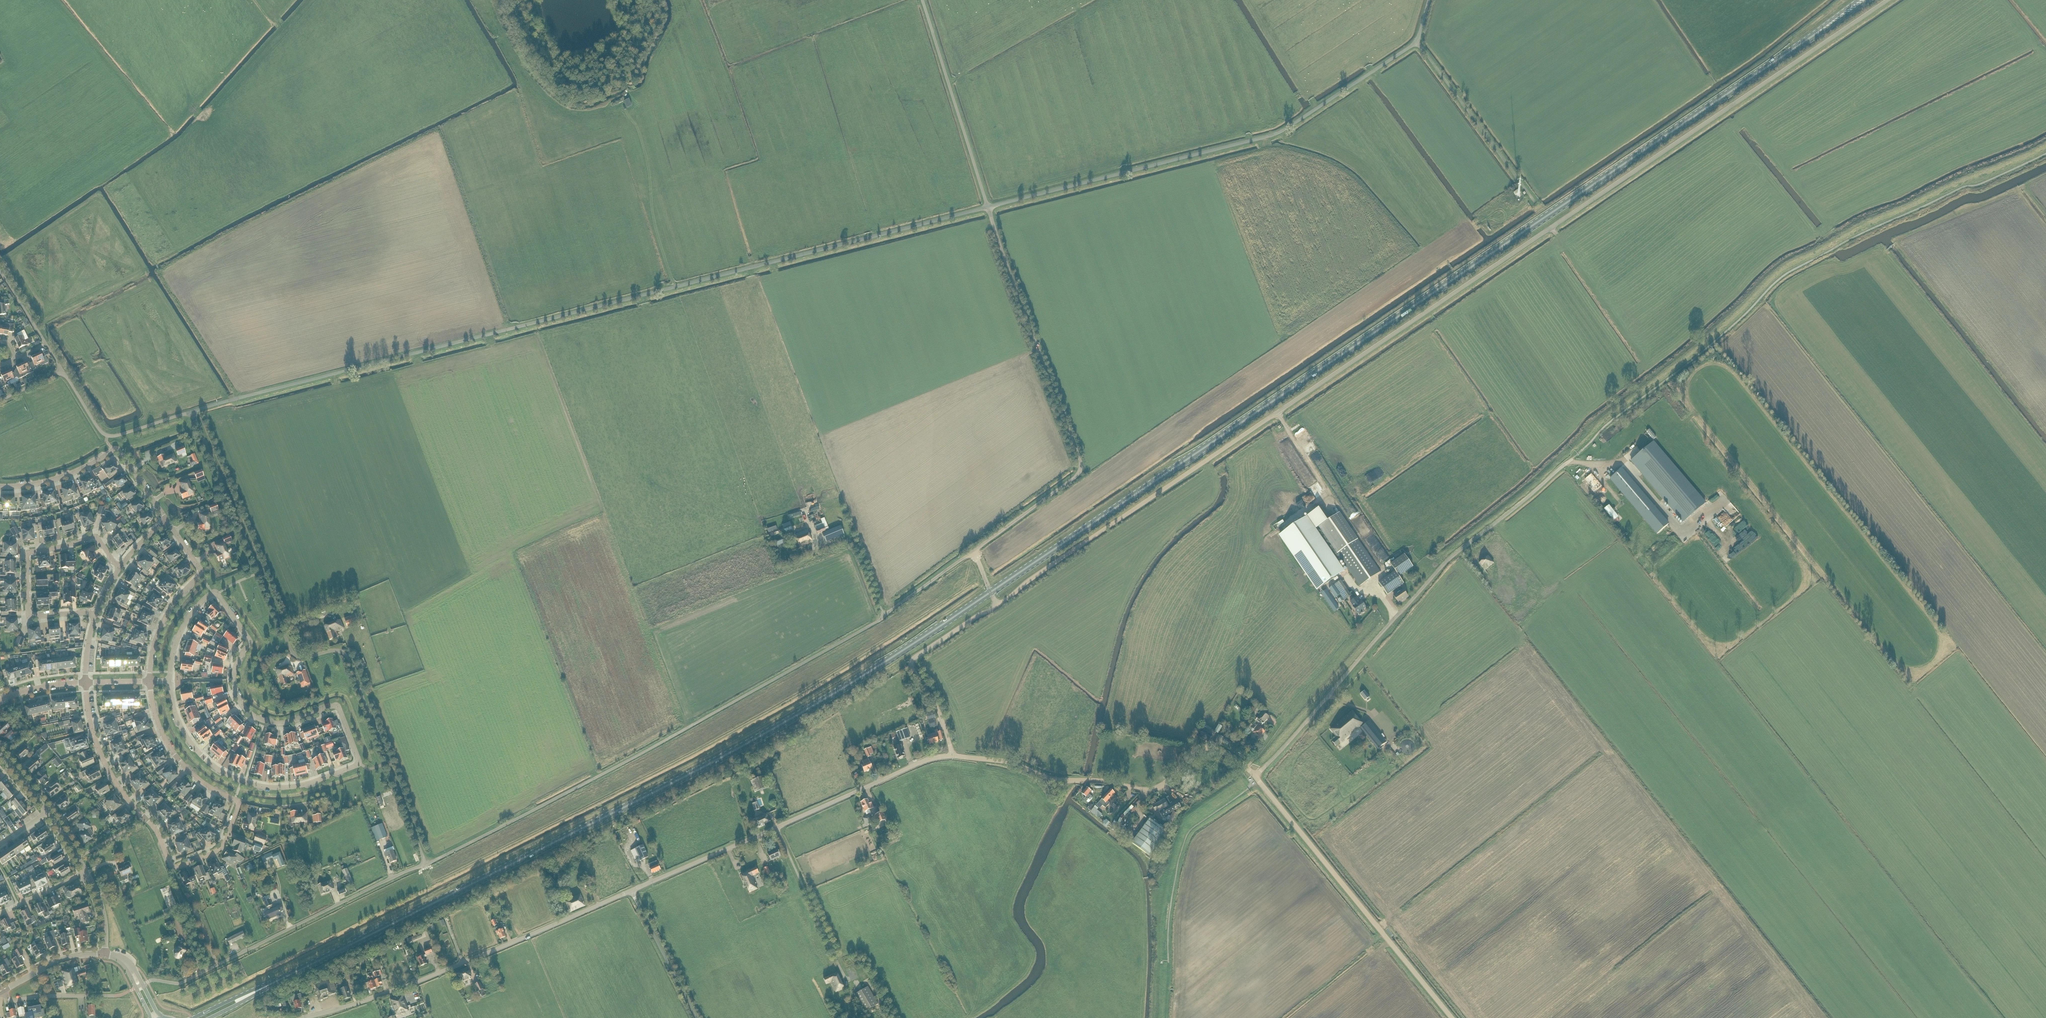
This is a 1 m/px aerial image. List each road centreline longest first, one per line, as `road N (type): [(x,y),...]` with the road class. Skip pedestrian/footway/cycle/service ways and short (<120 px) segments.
road 1 (unclassified): [(998,606),(1890,0)]
road 2 (primary): [(991,593),(1865,0)]
road 3 (primary): [(258,991),(733,752),(991,593)]
road 4 (unclassified): [(192,412),(987,207)]
road 5 (unclassified): [(425,864),(876,623),(973,552)]
road 6 (unclassified): [(425,864),(349,660),(337,651),(305,658),(292,652),(192,412)]
road 7 (unclassified): [(987,207),(1274,135),(1417,43)]
road 8 (unclassified): [(1255,775),(1446,562),(1572,459)]
road 9 (unclassified): [(973,552),(1081,467),(987,207)]
road 10 (residential): [(170,681),(181,630),(215,593),(249,640),(234,673),(244,707),(280,723),(336,706),(358,763)]
road 11 (unclassified): [(305,1017),(413,983),(631,892)]
road 12 (unclassified): [(631,892),(952,756)]
road 13 (unclassified): [(1255,775),(1208,748),(1151,790),(1055,780),(1016,764),(952,756)]
road 14 (unclassified): [(1452,1017),(1255,775)]
road 15 (residential): [(86,683),(105,763),(157,833),(172,868),(221,848),(239,801)]
road 16 (unclassified): [(142,985),(182,983),(425,864)]
road 17 (residential): [(358,763),(288,787),(228,775),(187,737),(170,681)]
road 18 (residential): [(120,568),(97,537),(28,554),(31,616),(96,614)]
road 19 (unclassified): [(192,412),(107,436),(63,371),(0,400)]
road 20 (unclassified): [(987,207),(921,0)]
road 21 (residential): [(0,487),(60,478),(117,450),(167,520)]
road 22 (unclassified): [(952,756),(912,661),(998,606)]
road 23 (unclassified): [(1535,202),(1417,43)]
road 24 (track): [(633,100),(650,212),(675,287)]
road 25 (residential): [(167,520),(202,573),(163,622),(150,682)]
road 26 (residential): [(150,682),(157,721),(175,756),(205,784),(239,801)]
road 27 (unclassified): [(695,1017),(631,892)]

